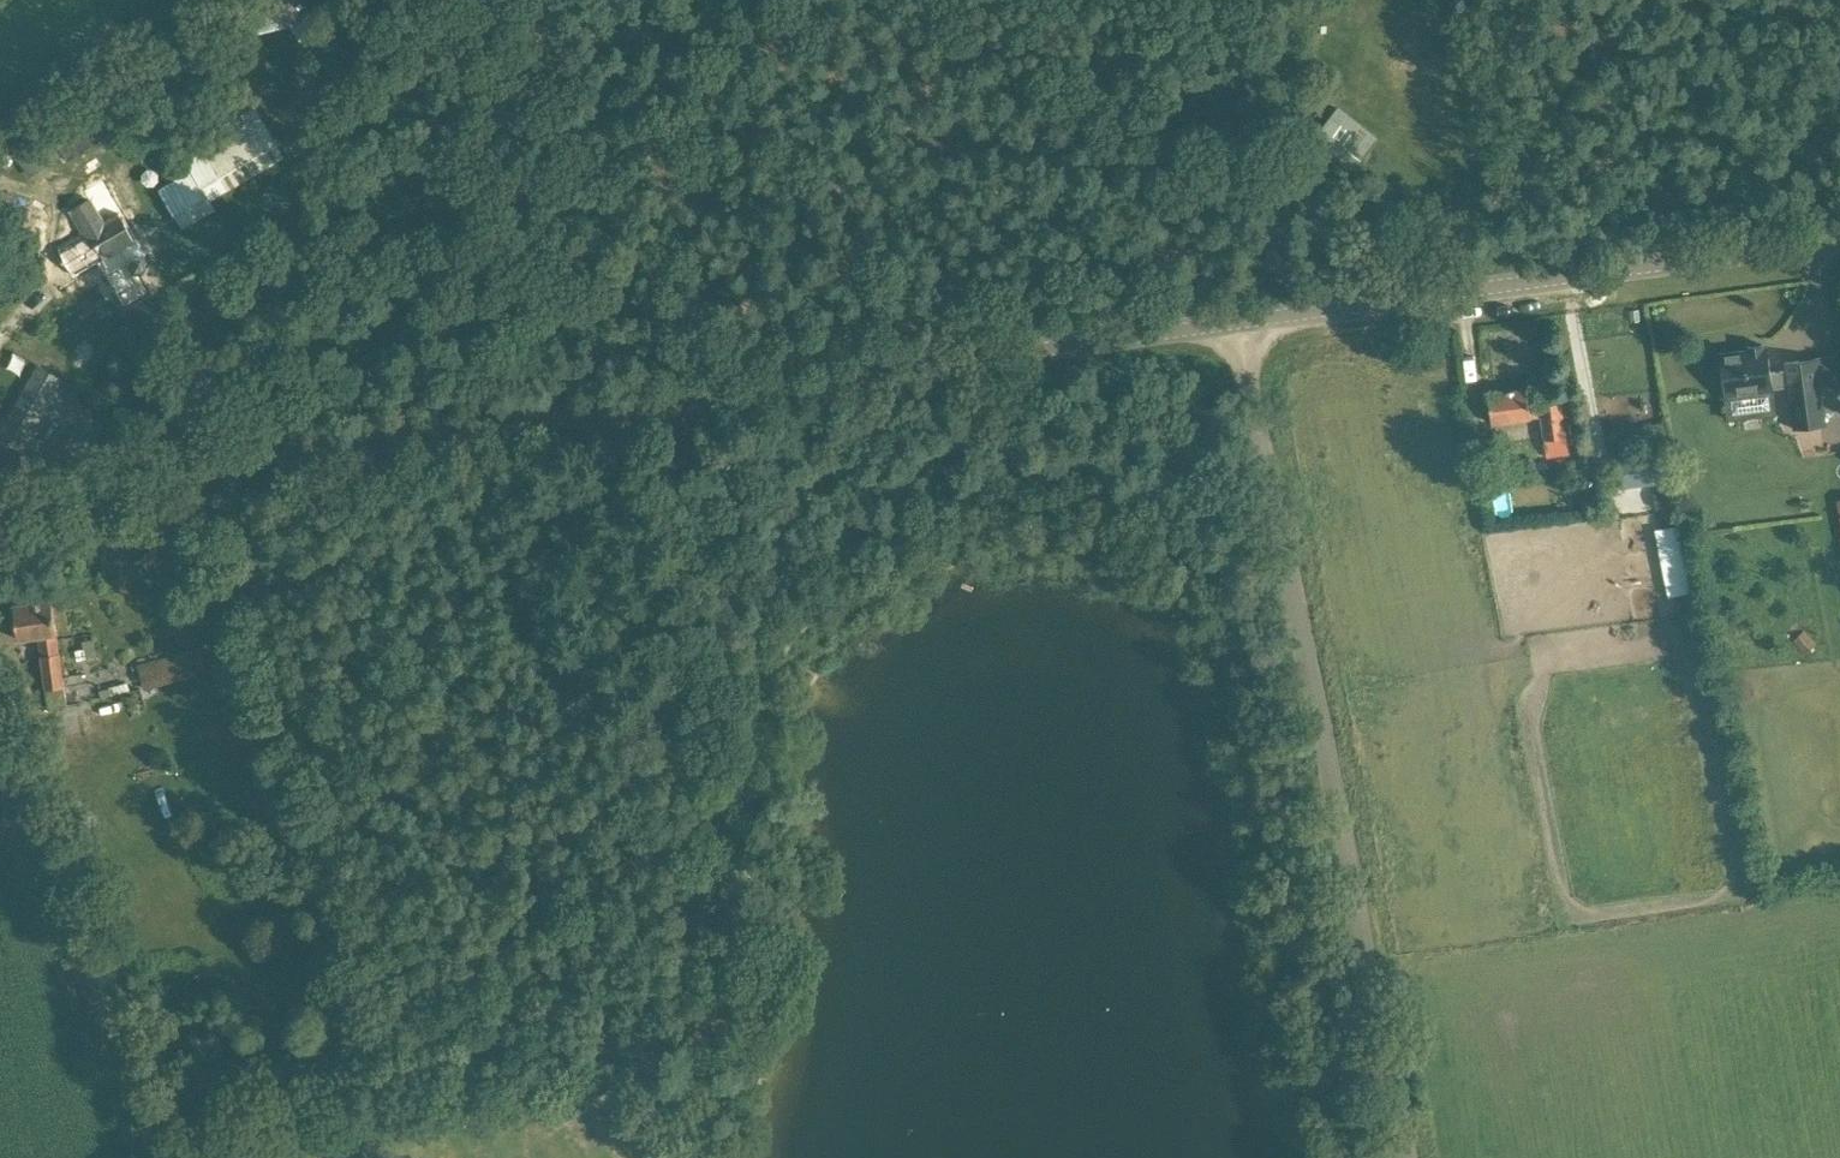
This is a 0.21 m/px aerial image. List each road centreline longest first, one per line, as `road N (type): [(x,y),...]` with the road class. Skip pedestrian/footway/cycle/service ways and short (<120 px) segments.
road 1 (unclassified): [(0,494),(1237,327)]
road 2 (unclassified): [(1403,1157),(1237,327)]
road 3 (unclassified): [(1237,327),(1839,243)]
road 4 (unclassified): [(191,1157),(145,1071),(0,708)]

